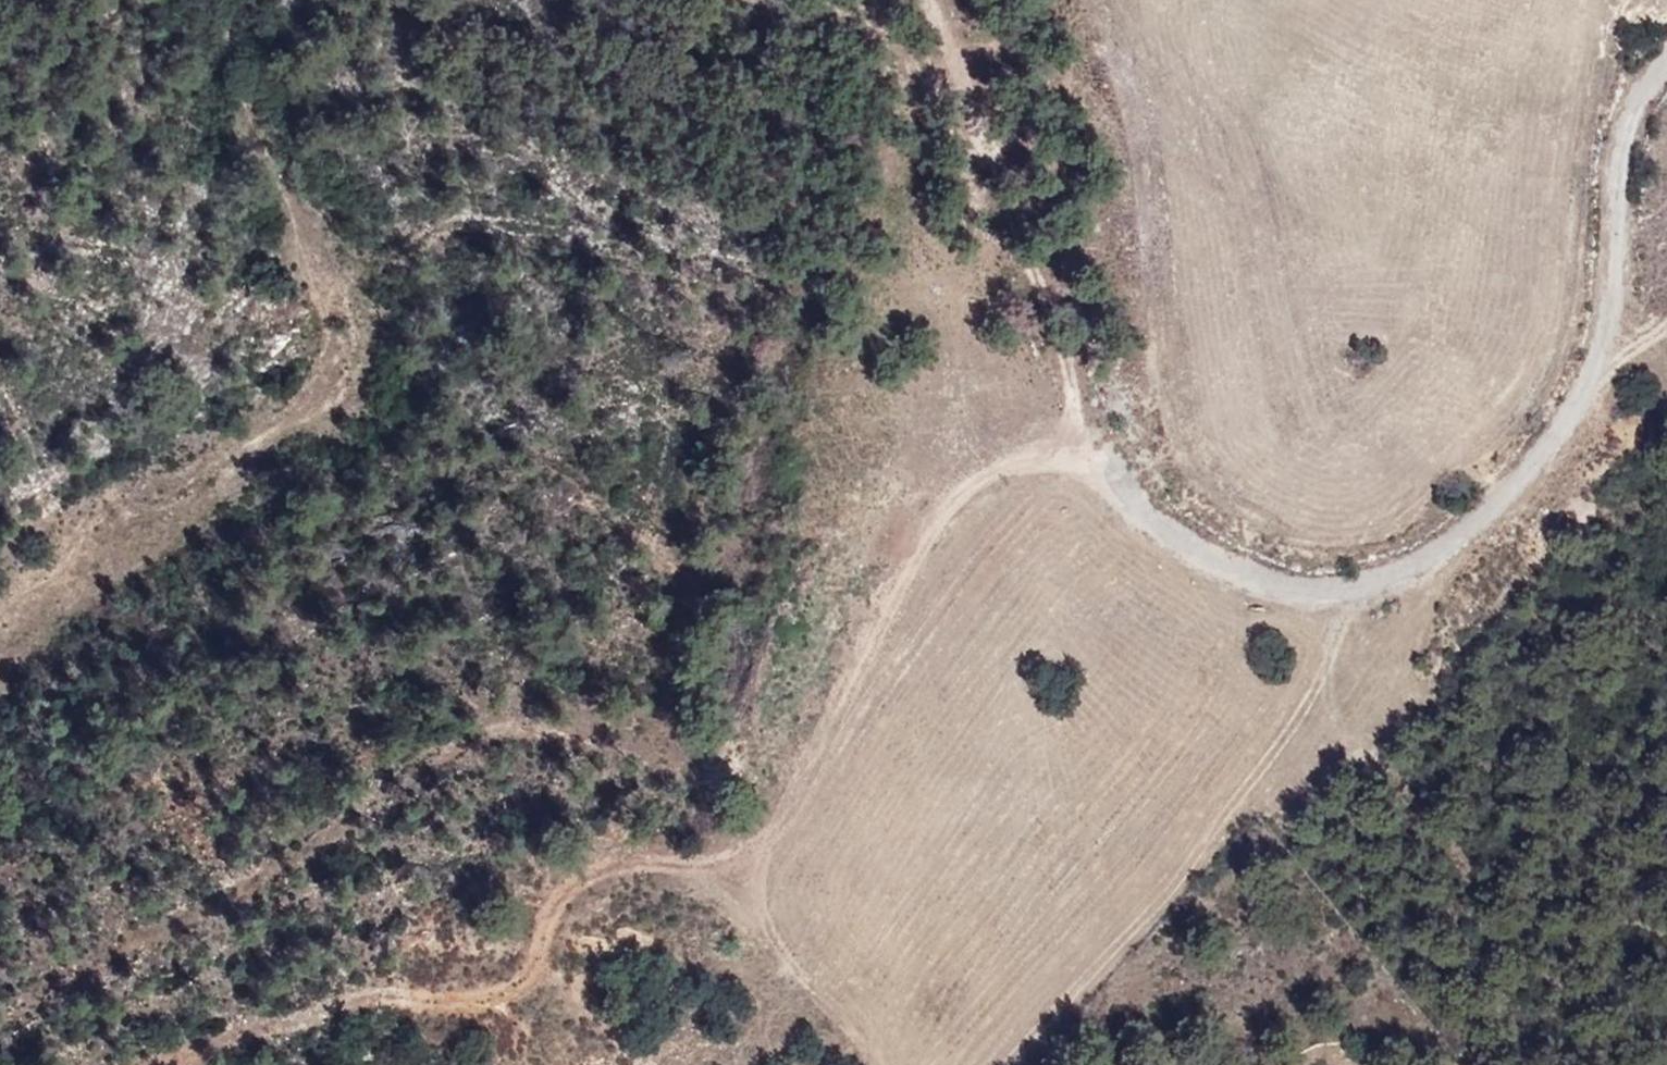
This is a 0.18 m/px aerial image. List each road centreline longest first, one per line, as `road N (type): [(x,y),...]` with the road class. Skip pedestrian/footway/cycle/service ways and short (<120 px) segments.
road 1 (track): [(1666,61),(1635,105),(1620,151),(1610,358),(1549,448),(1506,507),(1442,554),(1375,588),(1307,586),(1243,570),(1188,539),(1115,473),(1064,377),(996,172),(964,123),(920,0)]

